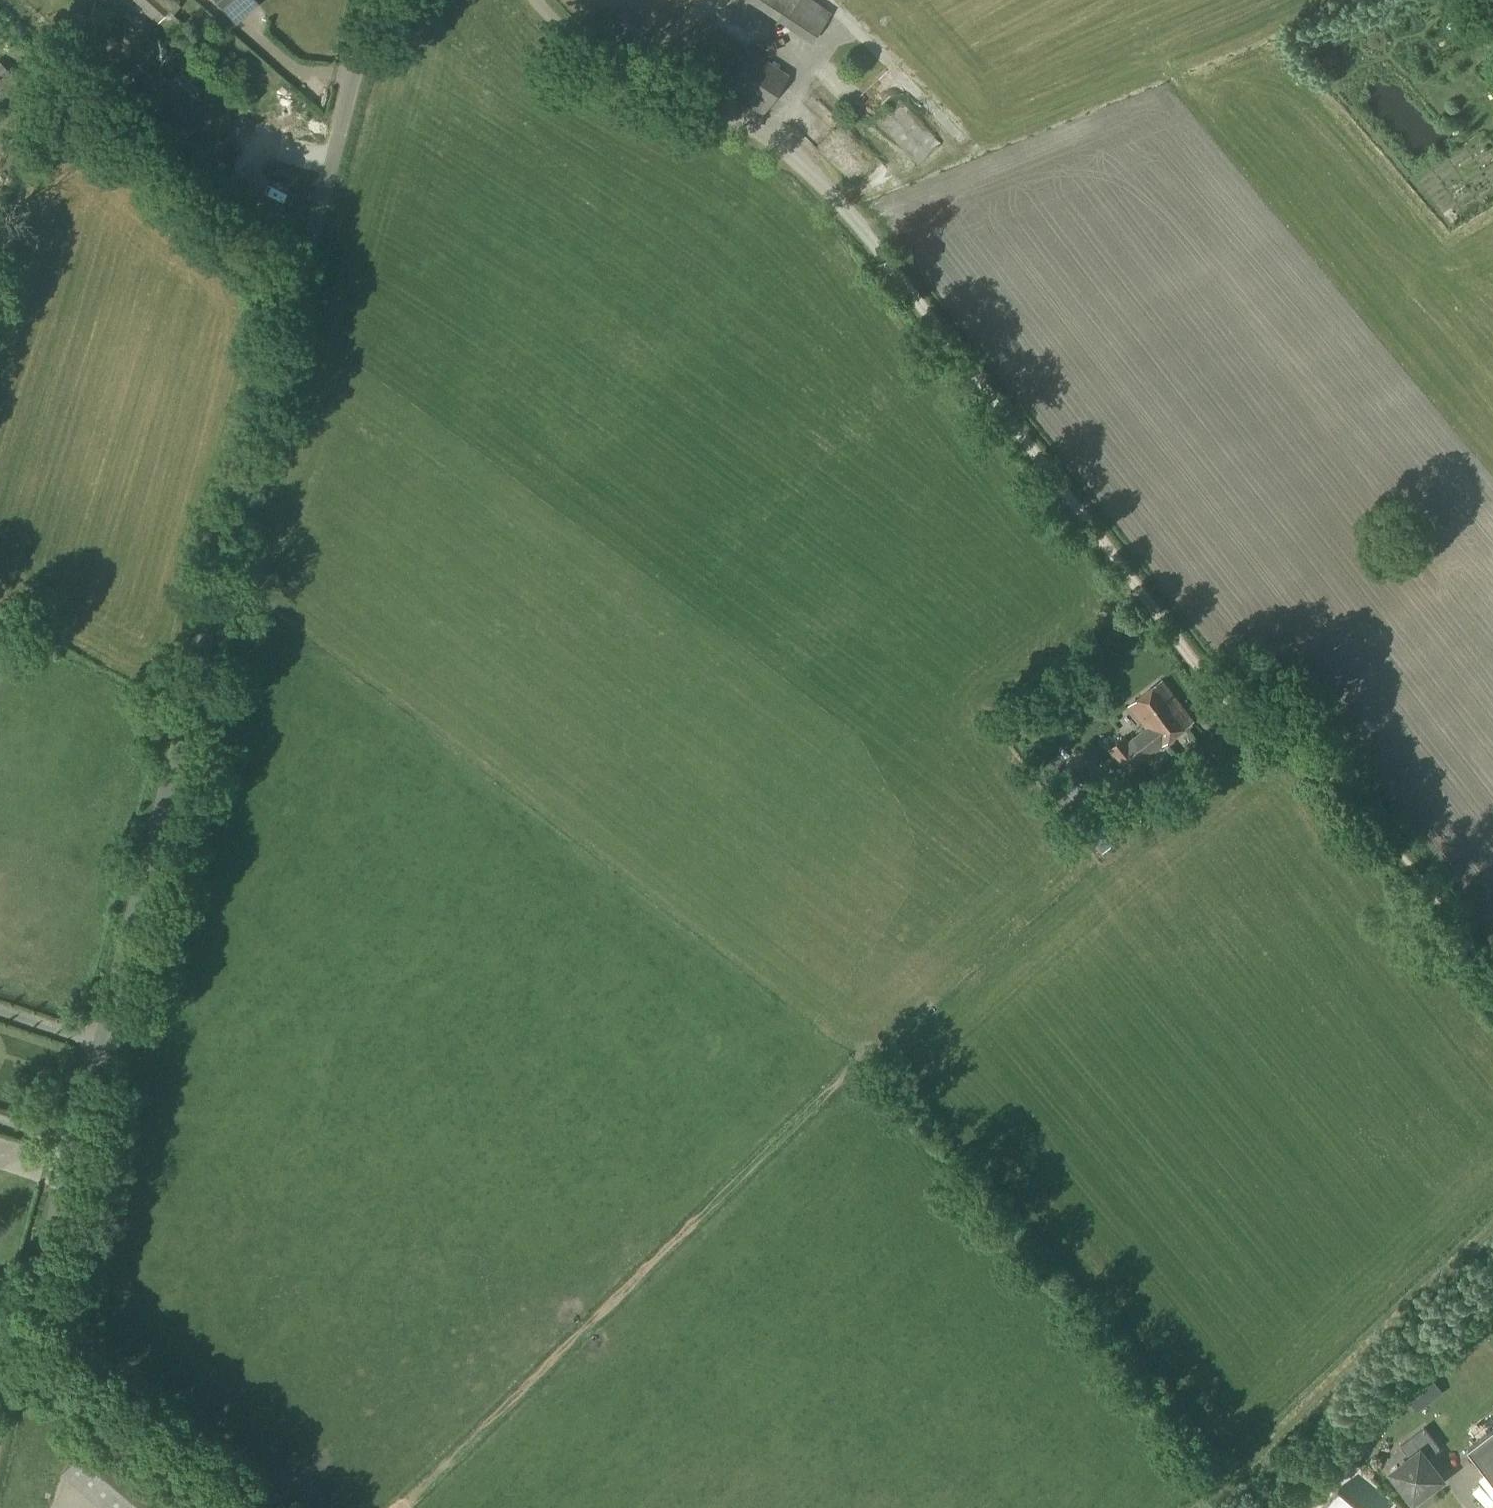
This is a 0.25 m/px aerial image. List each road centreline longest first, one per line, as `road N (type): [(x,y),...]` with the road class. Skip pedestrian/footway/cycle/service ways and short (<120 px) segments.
road 1 (unclassified): [(0,1403),(368,0)]
road 2 (track): [(792,158),(862,227),(1225,702),(1342,785),(1492,982)]
road 3 (unclassified): [(792,158),(704,103),(601,52),(537,0)]

